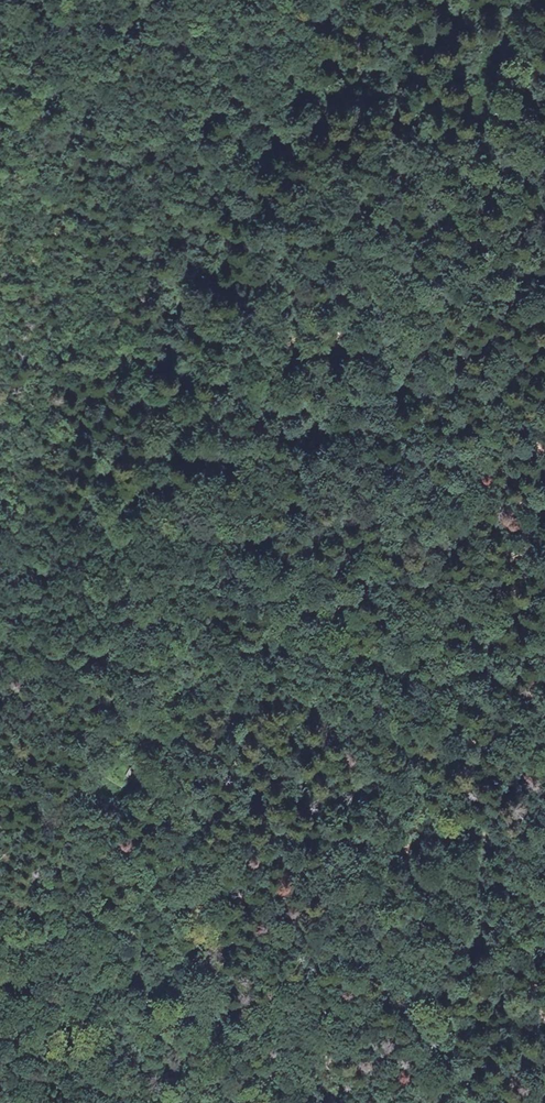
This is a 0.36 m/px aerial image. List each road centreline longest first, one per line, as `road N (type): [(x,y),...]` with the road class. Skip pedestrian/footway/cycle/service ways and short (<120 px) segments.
road 1 (track): [(523,0),(492,93),(507,265),(487,326),(535,575),(530,599),(544,736),(475,717),(331,637),(306,603),(264,577),(232,566),(196,574),(168,598),(161,669),(215,944),(221,1068),(236,1102)]

